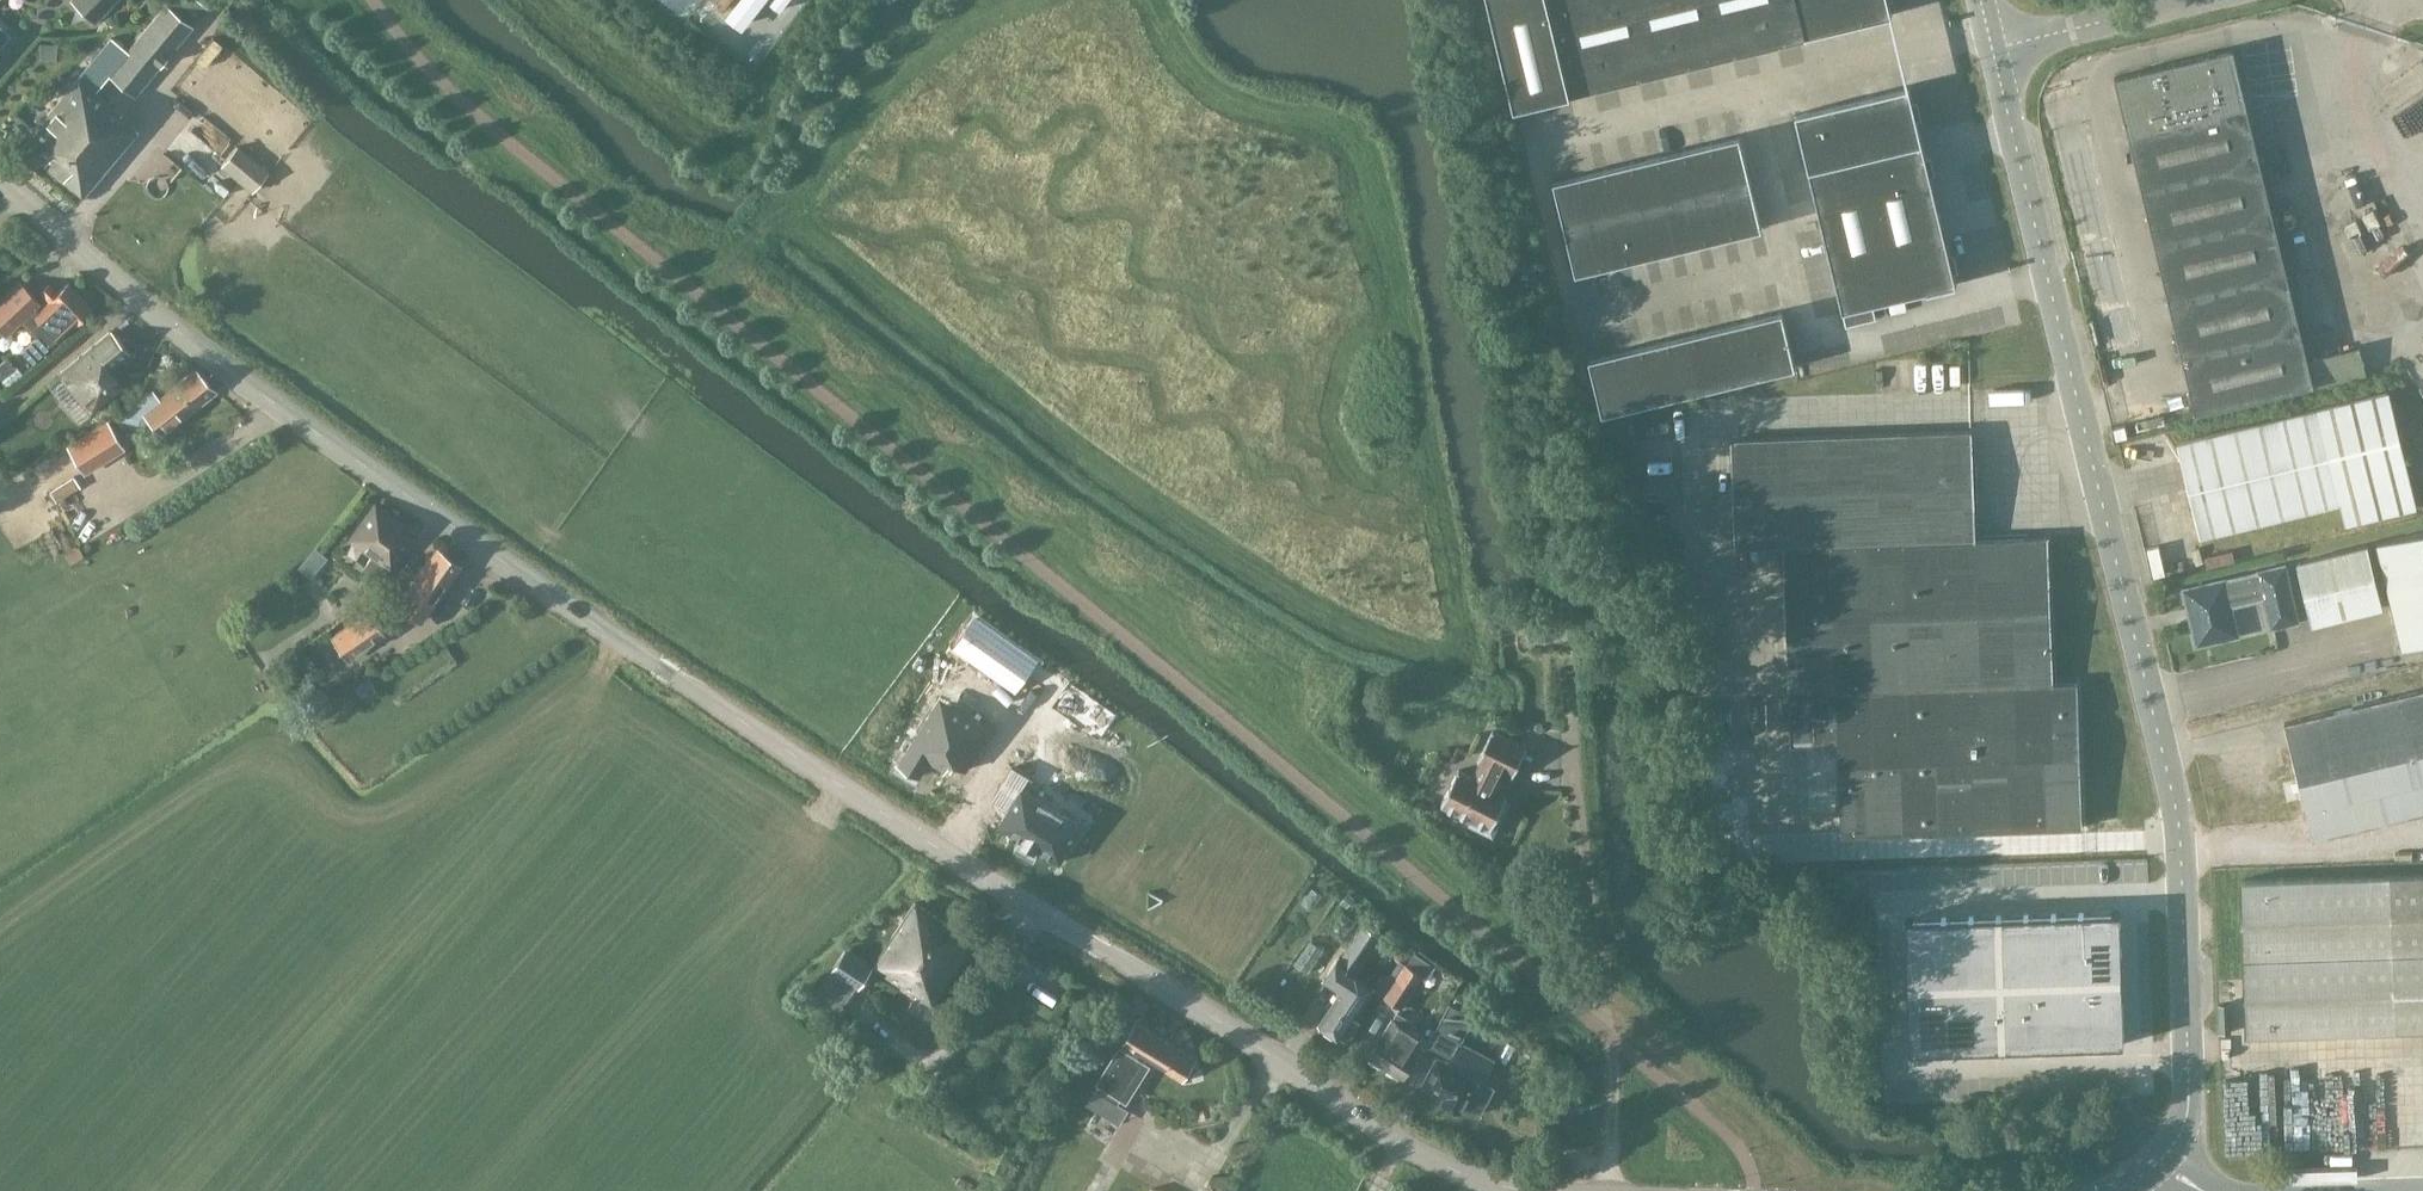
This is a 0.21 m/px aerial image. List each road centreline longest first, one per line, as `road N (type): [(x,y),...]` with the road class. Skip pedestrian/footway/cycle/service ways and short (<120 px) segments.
road 1 (unclassified): [(1528,1190),(1472,1178),(1402,1146),(918,843),(277,413),(0,179)]
road 2 (unclassified): [(2156,1161),(2185,1115),(2180,852),(1990,55)]
road 3 (unclassified): [(2199,0),(1990,55)]

